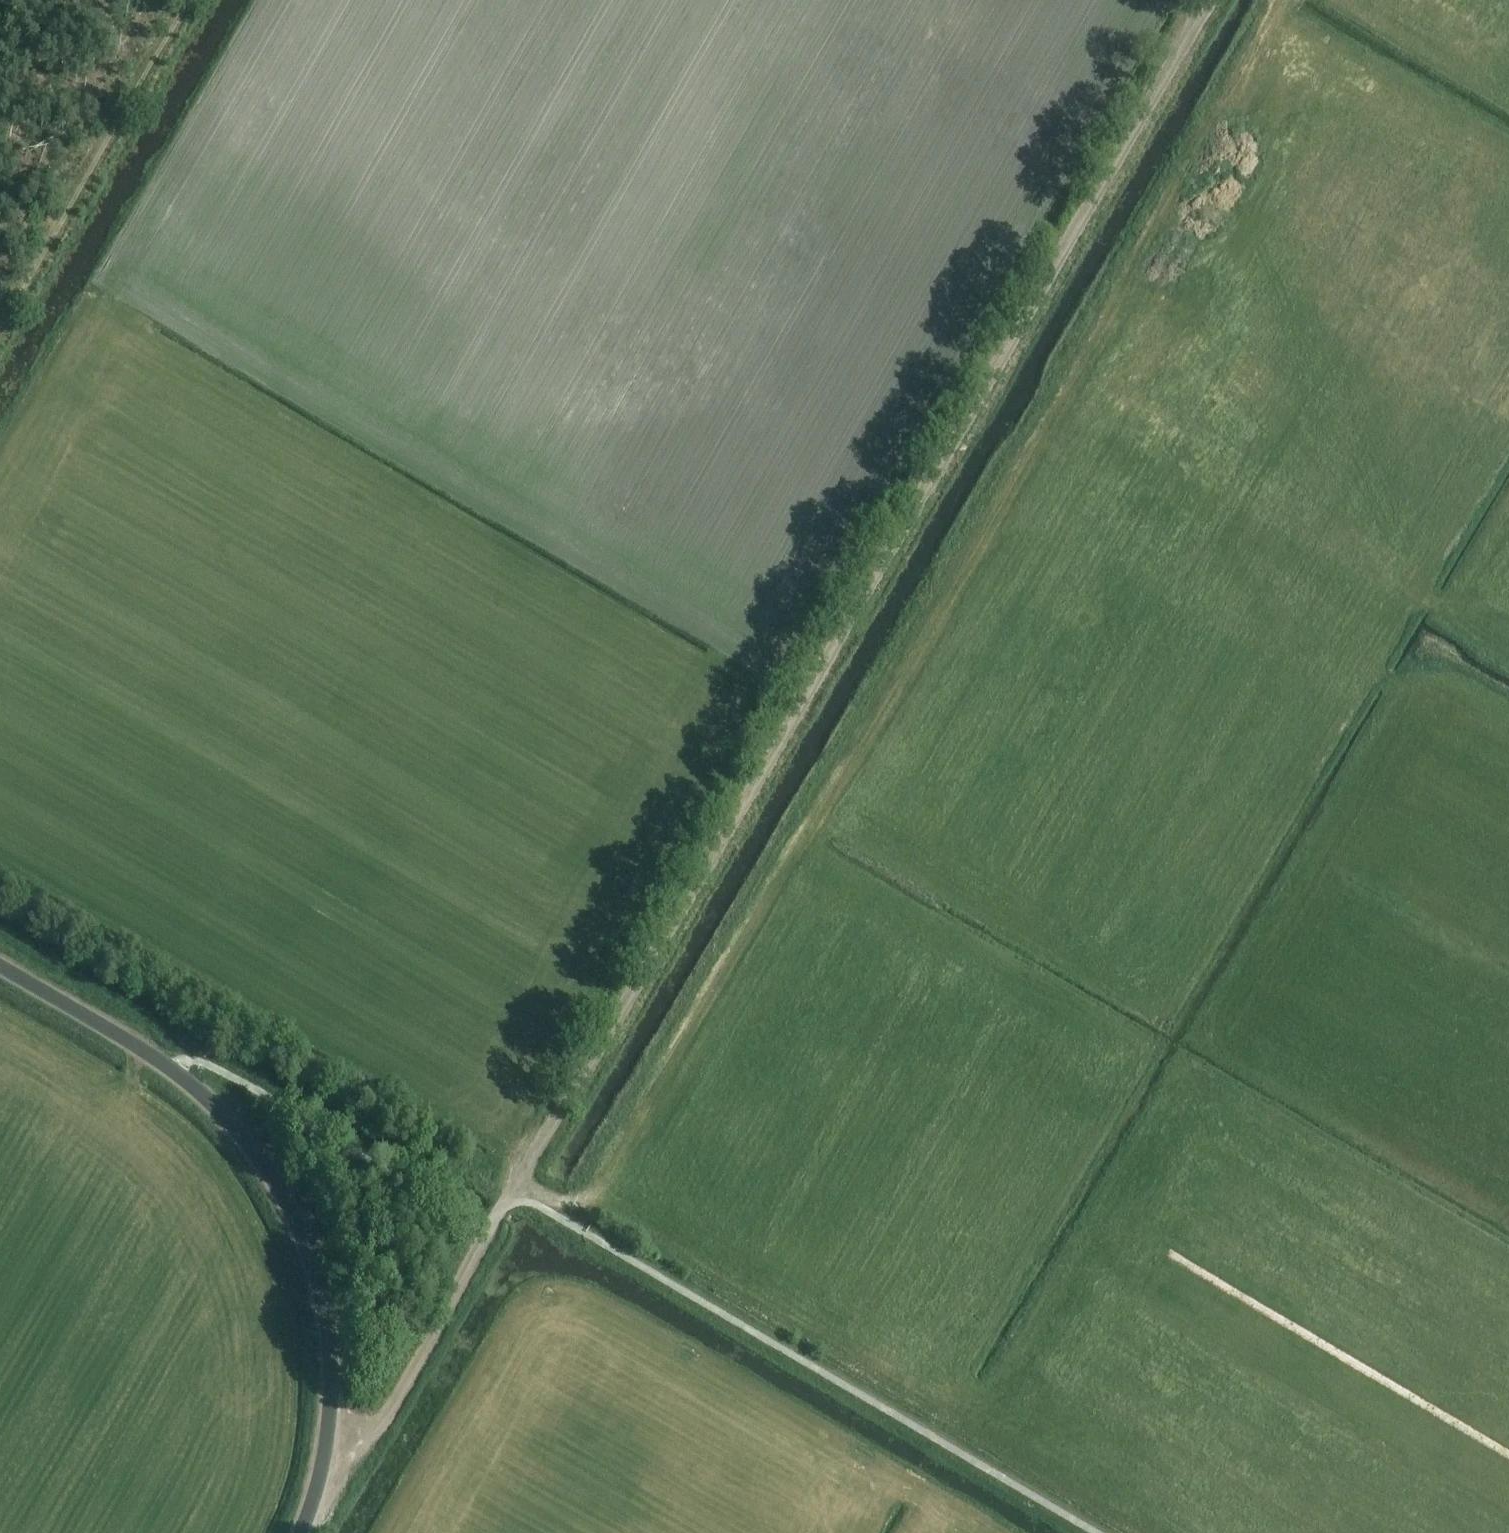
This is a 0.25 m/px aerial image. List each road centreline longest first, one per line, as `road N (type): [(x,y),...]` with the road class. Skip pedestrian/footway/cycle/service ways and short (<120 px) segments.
road 1 (track): [(1204,0),(496,1216)]
road 2 (unclassified): [(300,1532),(332,1430),(333,1364),(313,1254),(292,1209),(230,1116),(170,1066),(0,964)]
road 3 (track): [(0,325),(189,0)]
road 4 (track): [(496,1216),(359,1452),(318,1487)]

